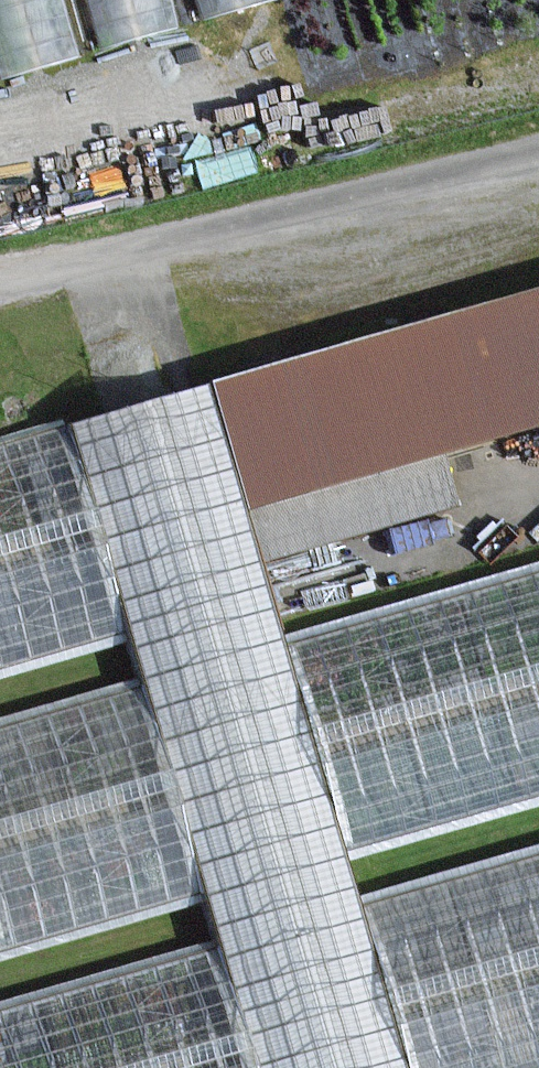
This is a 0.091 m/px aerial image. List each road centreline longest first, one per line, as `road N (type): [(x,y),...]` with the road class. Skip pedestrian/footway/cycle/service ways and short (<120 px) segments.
road 1 (unclassified): [(538,145),(0,279)]

